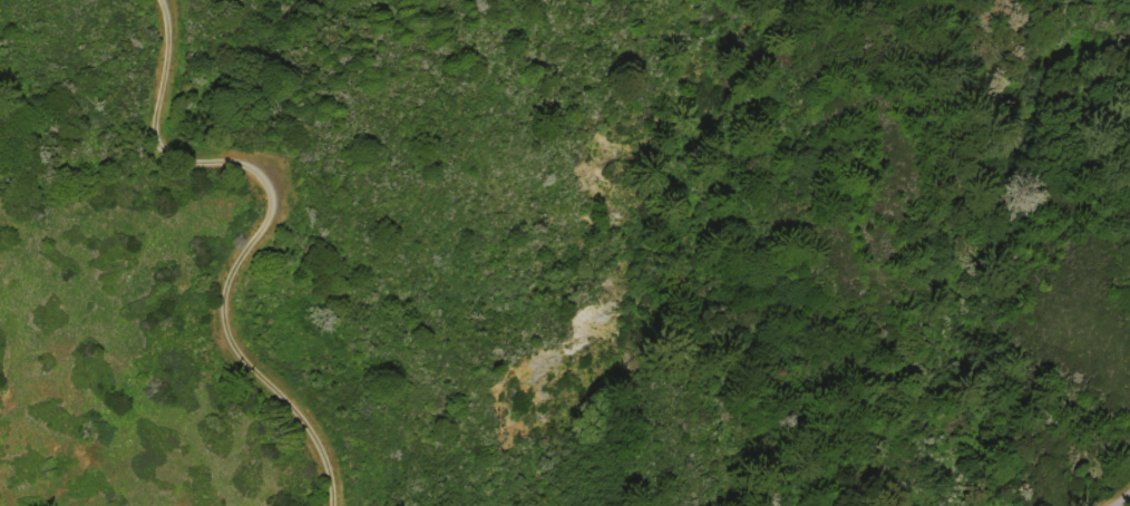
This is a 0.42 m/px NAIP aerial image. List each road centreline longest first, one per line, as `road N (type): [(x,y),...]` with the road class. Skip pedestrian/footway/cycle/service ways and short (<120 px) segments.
road 1 (track): [(169,0),(179,32),(172,118),(183,155),(204,165),(260,168),(284,203),(233,289),(238,337),(261,373),(314,425),(340,505)]

